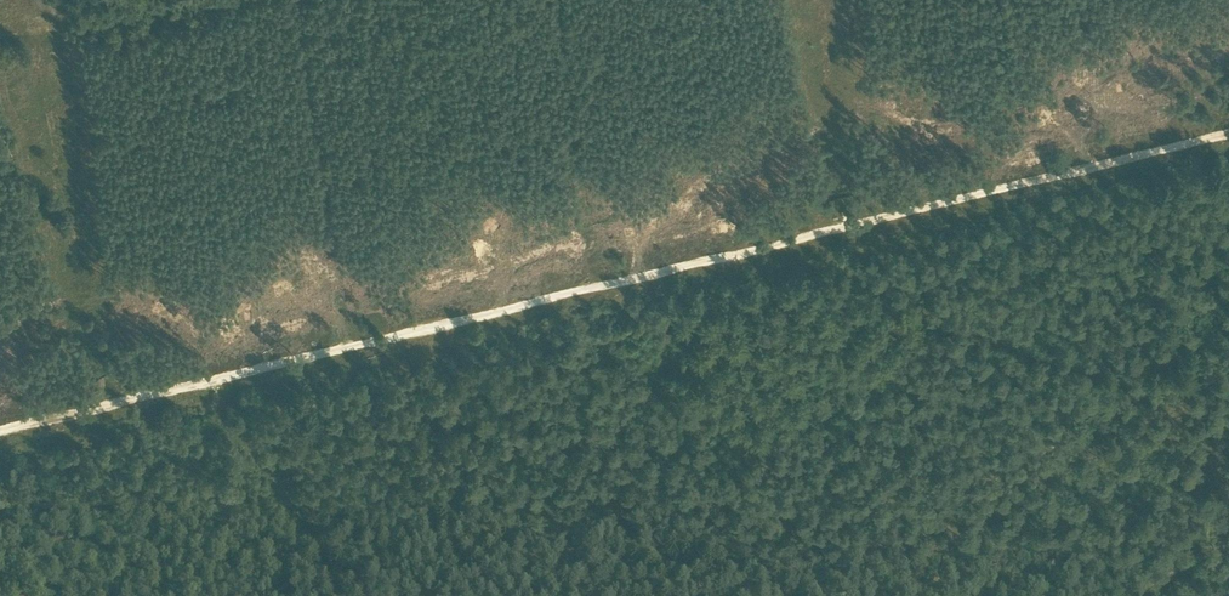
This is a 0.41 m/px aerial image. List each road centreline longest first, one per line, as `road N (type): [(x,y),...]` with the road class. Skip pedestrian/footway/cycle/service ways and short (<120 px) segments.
road 1 (track): [(0,430),(1228,133)]
road 2 (track): [(843,595),(1050,460),(1115,427)]
road 3 (track): [(259,595),(315,548),(336,595)]

